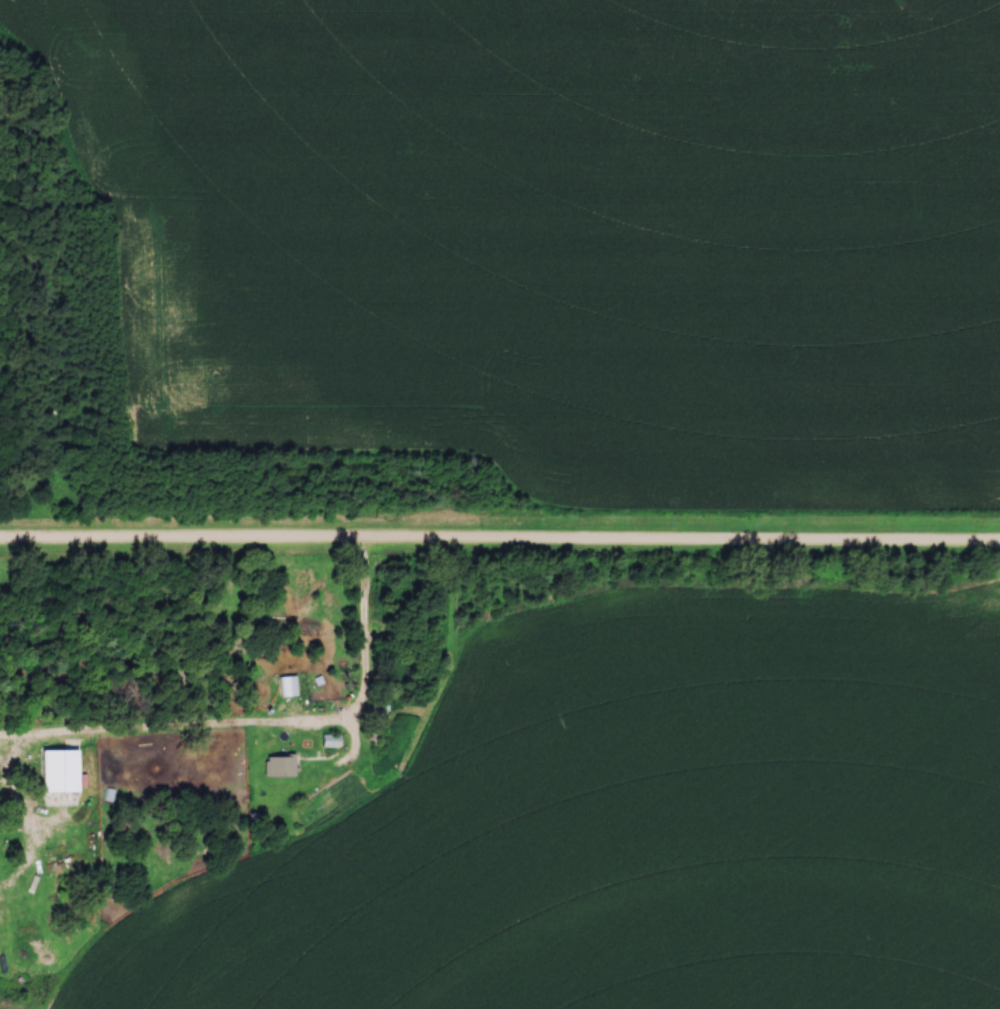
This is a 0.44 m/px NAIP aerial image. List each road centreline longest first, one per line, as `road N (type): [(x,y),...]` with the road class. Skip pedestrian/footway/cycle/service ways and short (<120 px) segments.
road 1 (residential): [(999,543),(0,544)]

